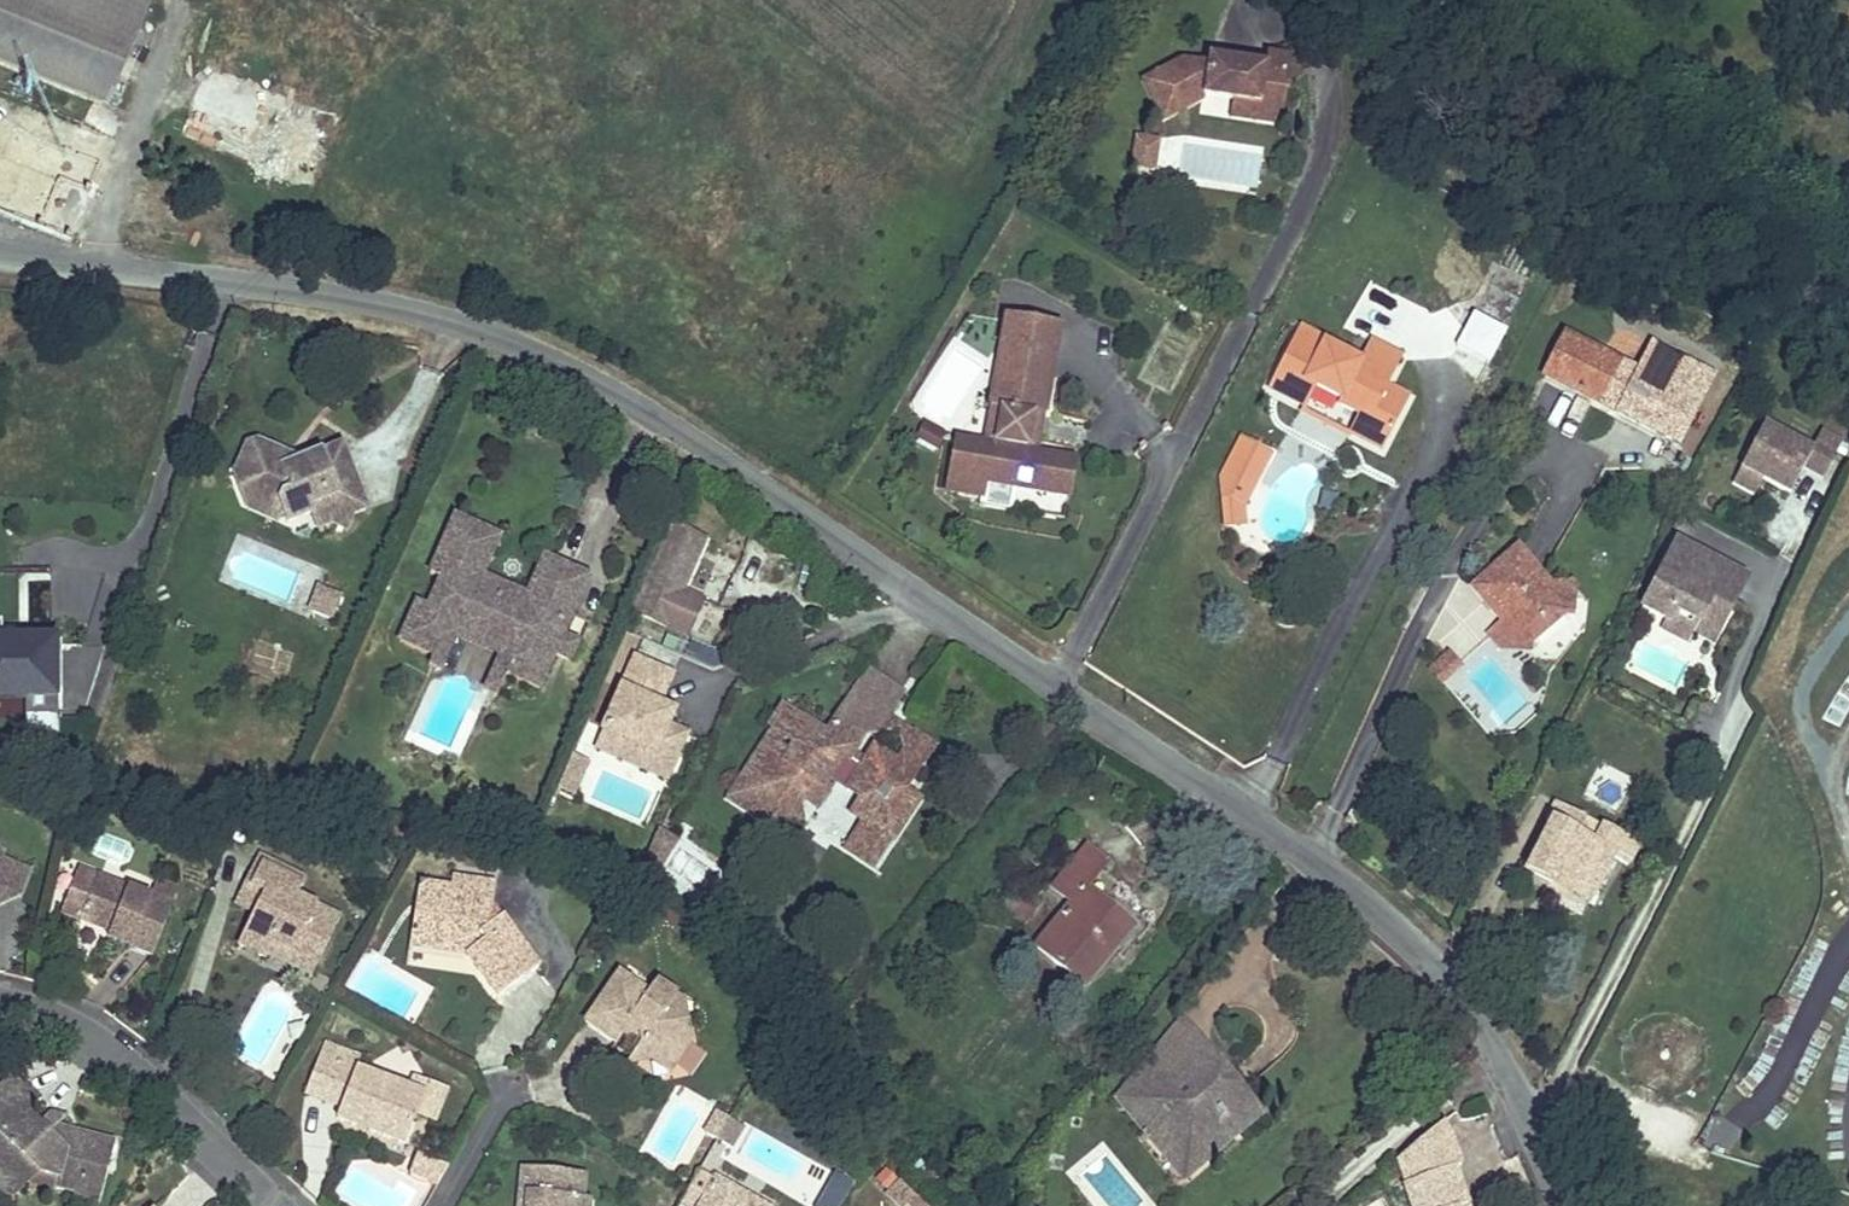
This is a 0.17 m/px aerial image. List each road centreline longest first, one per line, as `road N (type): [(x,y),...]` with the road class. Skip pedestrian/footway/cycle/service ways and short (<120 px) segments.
road 1 (residential): [(1570,1205),(1498,1049),(1423,942),(1370,895),(1165,748),(632,398),(464,318),(406,302),(0,255)]
road 2 (residential): [(278,1205),(115,1049),(50,1010),(0,1001)]

